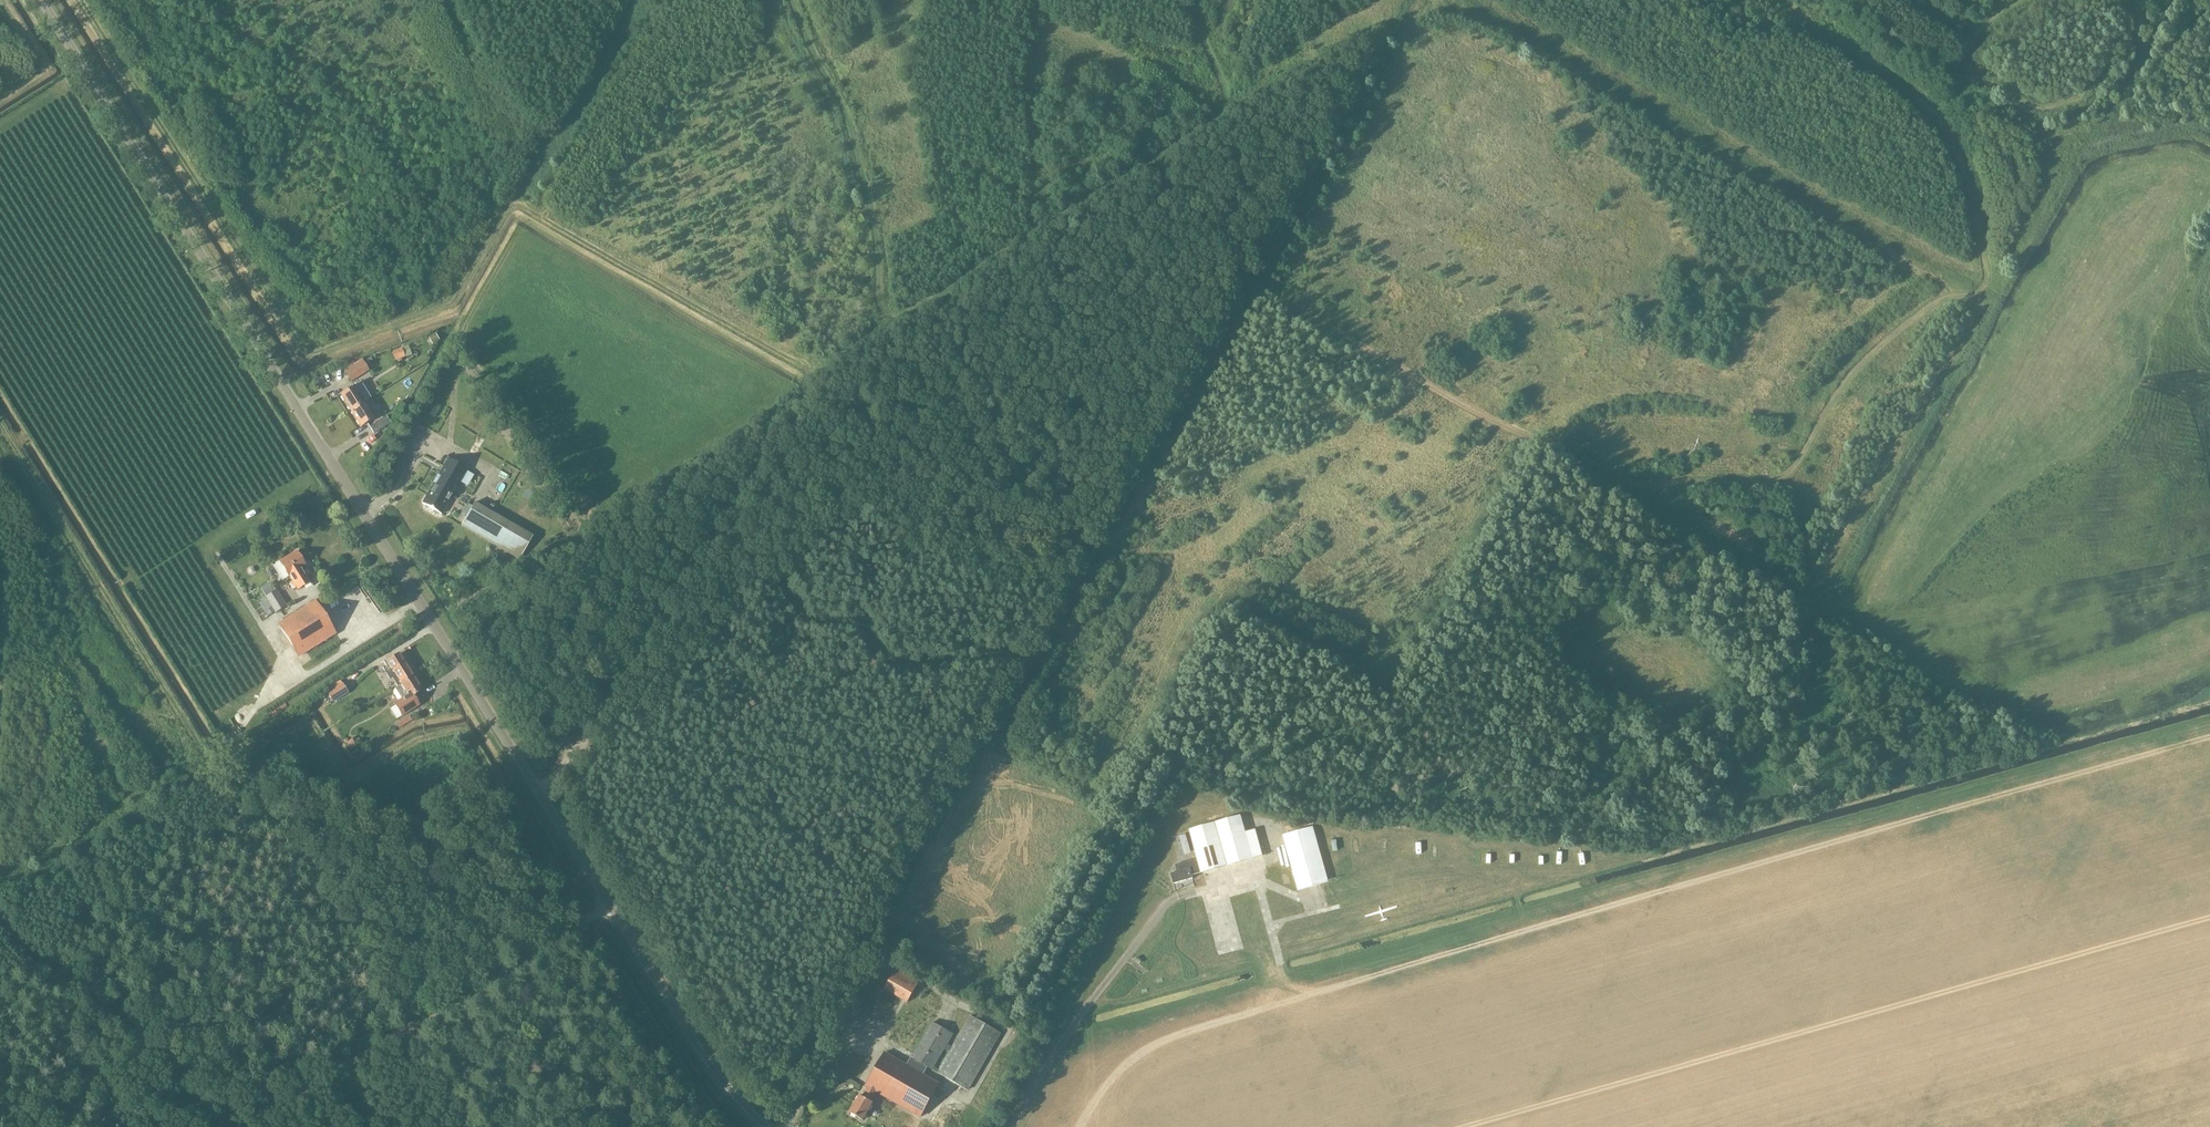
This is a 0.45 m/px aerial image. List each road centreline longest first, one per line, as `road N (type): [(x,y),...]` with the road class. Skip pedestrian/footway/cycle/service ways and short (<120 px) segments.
road 1 (track): [(1937,107),(1977,201),(1984,286),(1935,306),(1861,365),(1783,476),(1750,485),(1601,481),(1257,289),(1040,662)]
road 2 (unclassified): [(767,1126),(694,1041),(41,0)]
road 3 (track): [(81,0),(307,352),(451,303),(514,205),(811,371),(944,296)]
road 4 (track): [(0,427),(214,772),(307,722),(350,778),(416,741),(464,736),(599,945)]
road 5 (track): [(944,296),(1221,115),(1223,95),(1191,0)]
road 6 (track): [(710,534),(744,487),(775,462),(861,413),(925,409),(949,396),(964,375),(963,356),(944,296)]
road 7 (track): [(710,534),(774,566),(811,618),(858,630),(899,664),(1040,662)]
road 8 (track): [(897,321),(881,302),(876,235),(850,126),(793,0)]
road 9 (track): [(536,788),(555,776),(595,721),(710,534)]
road 10 (track): [(206,1126),(157,1058),(0,927)]
road 11 (track): [(241,1126),(480,985)]
road 12 (track): [(1611,485),(1827,608)]
road 13 (track): [(1953,79),(1995,85),(2038,105),(2072,99),(2112,45),(2131,0)]
road 14 (track): [(1791,0),(1841,47),(1937,107)]
road 15 (track): [(1257,289),(1220,223),(1153,161)]
road 16 (track): [(480,985),(610,904)]
road 17 (track): [(0,0),(41,66),(0,93)]
road 18 (track): [(1855,0),(1902,46),(1953,79)]
road 19 (track): [(2043,0),(1994,28),(1953,79)]

